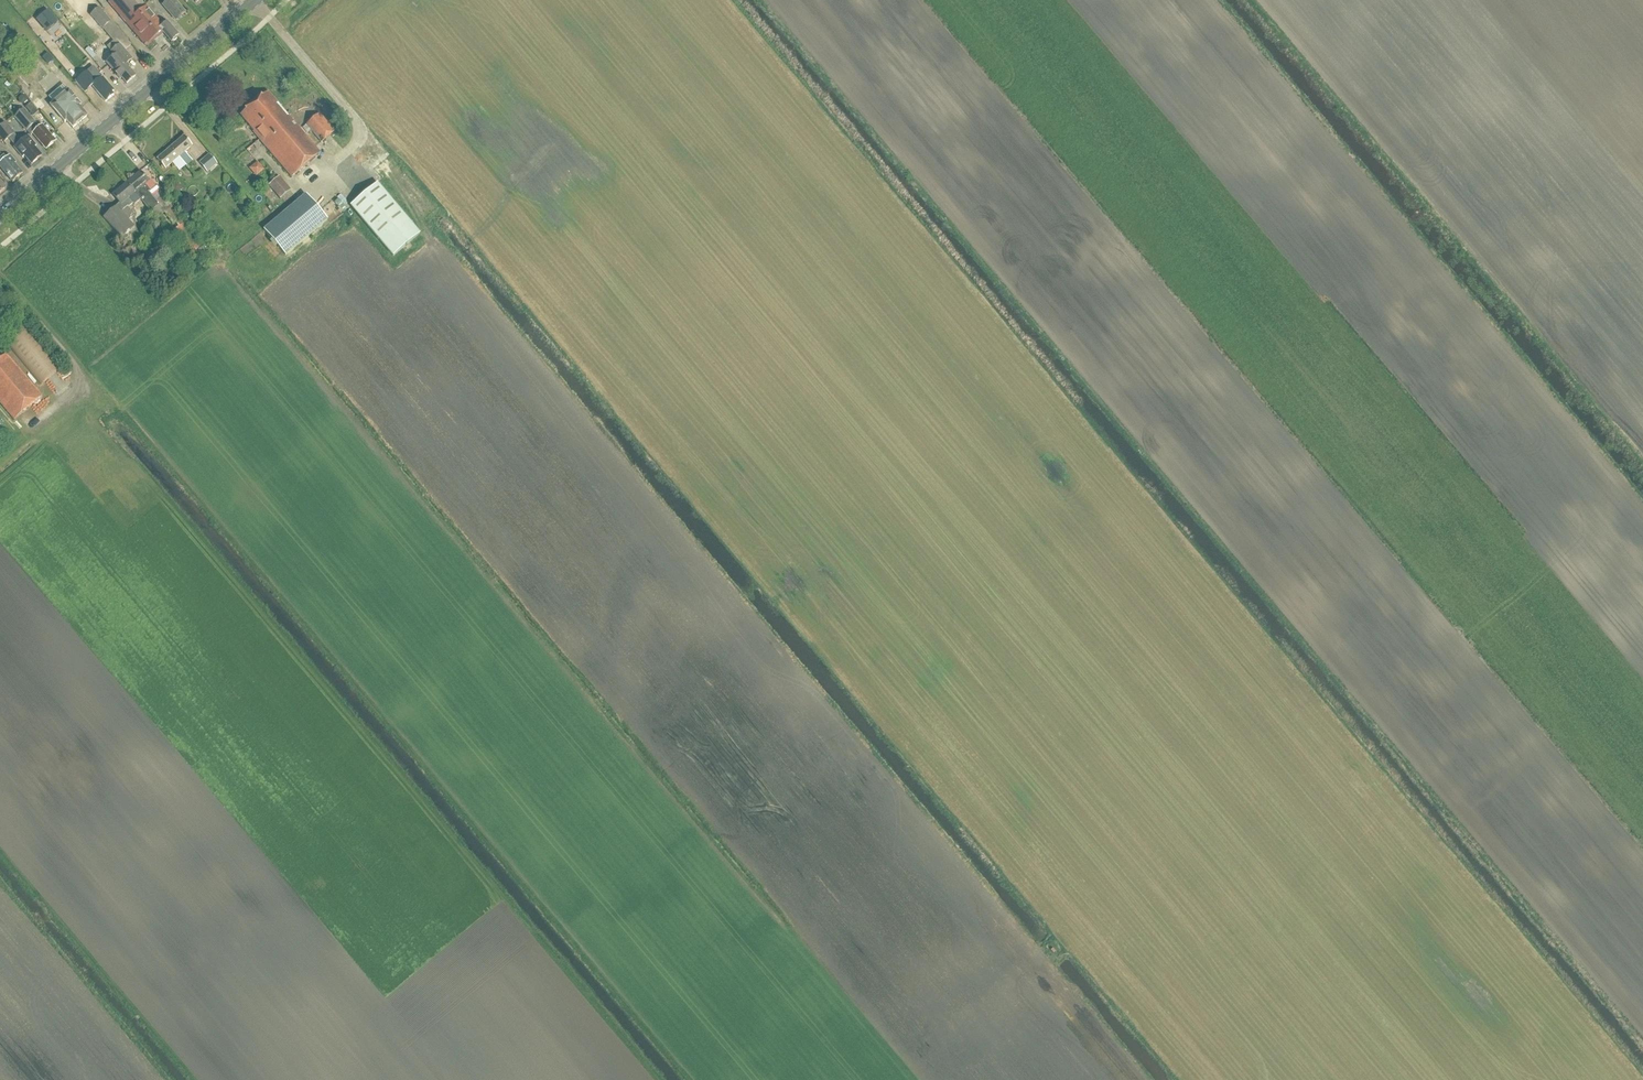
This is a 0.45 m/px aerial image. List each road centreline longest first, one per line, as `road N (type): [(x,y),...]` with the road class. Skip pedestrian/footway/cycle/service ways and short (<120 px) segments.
road 1 (tertiary): [(0,215),(253,0)]

